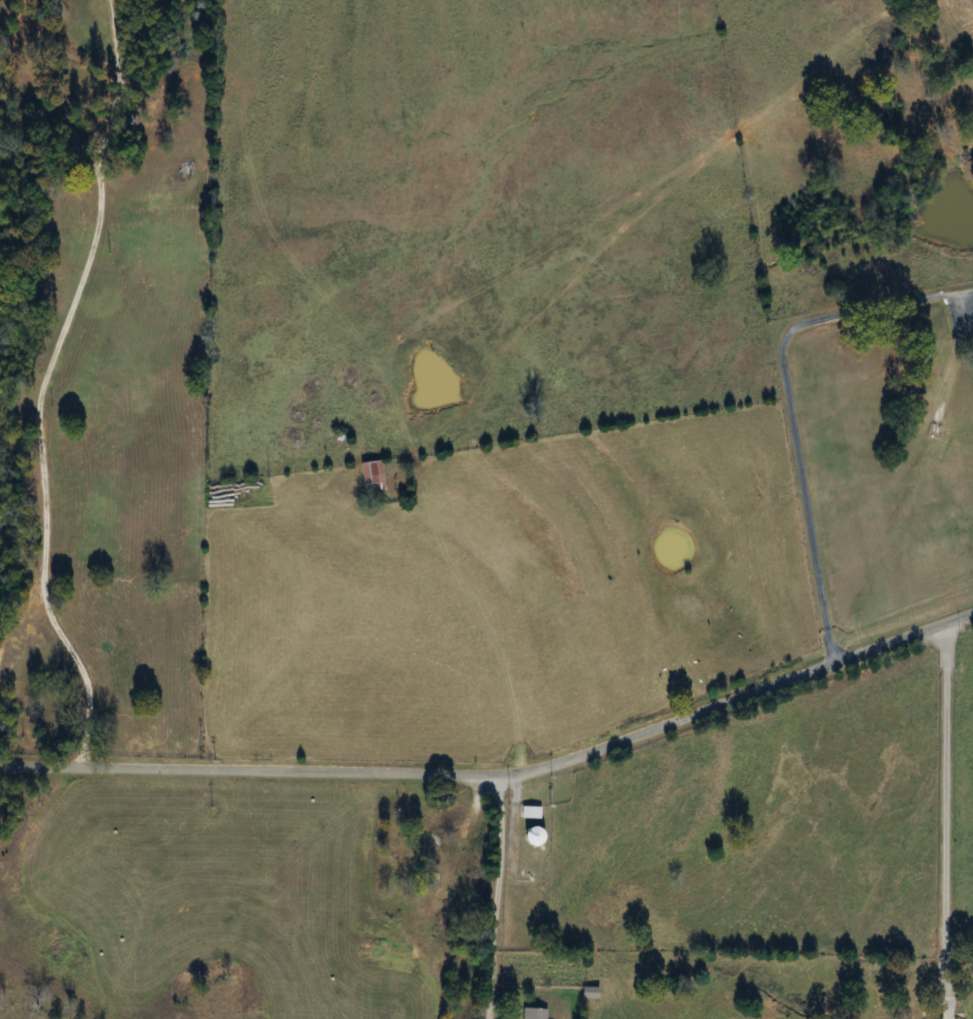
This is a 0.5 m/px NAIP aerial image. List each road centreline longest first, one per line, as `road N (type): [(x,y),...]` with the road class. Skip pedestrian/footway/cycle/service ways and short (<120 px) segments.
road 1 (residential): [(0,765),(483,774),(549,764),(972,614)]

